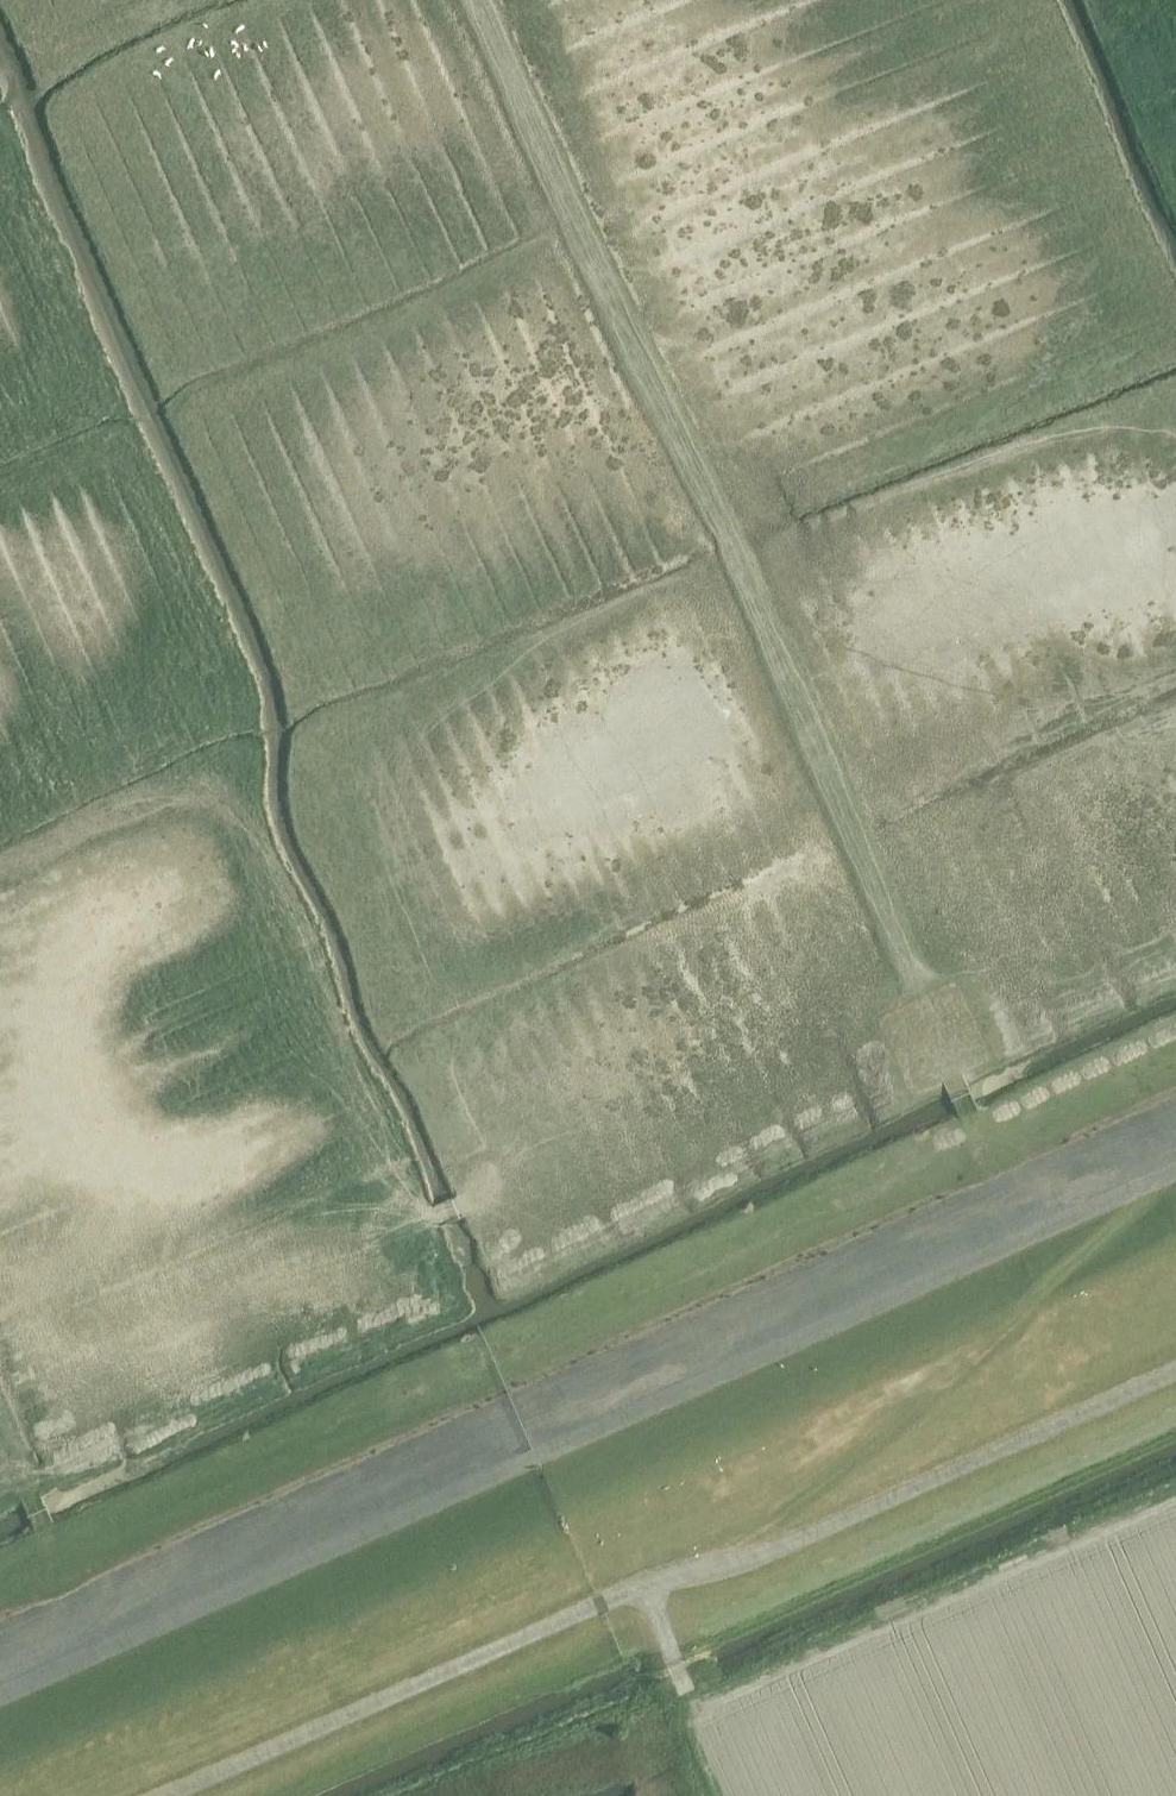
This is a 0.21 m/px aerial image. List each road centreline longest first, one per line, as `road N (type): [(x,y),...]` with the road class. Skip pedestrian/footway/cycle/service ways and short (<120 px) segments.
road 1 (track): [(0,1695),(1175,1169)]
road 2 (track): [(681,1575),(1025,1314),(1174,1170)]

